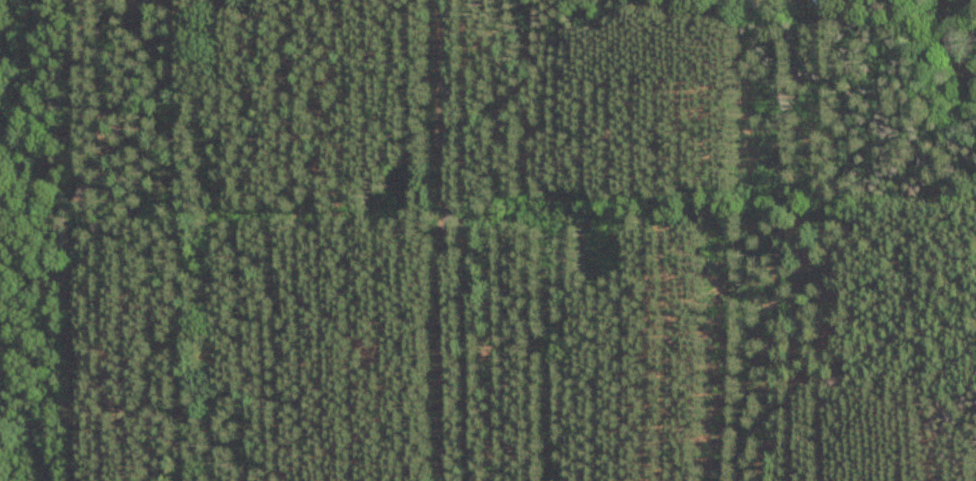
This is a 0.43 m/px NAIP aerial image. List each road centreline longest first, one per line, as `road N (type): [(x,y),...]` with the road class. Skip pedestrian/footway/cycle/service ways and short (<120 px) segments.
road 1 (residential): [(432,480),(448,0)]

